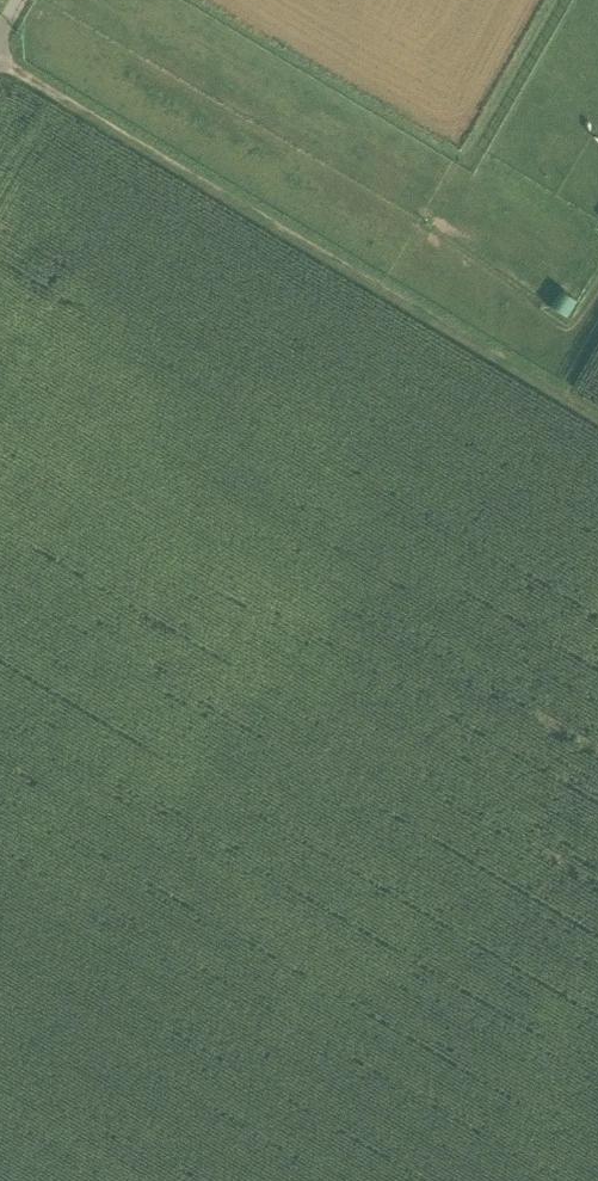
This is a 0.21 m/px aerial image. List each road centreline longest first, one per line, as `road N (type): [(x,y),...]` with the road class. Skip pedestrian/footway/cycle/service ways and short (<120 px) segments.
road 1 (track): [(597,418),(0,59)]

